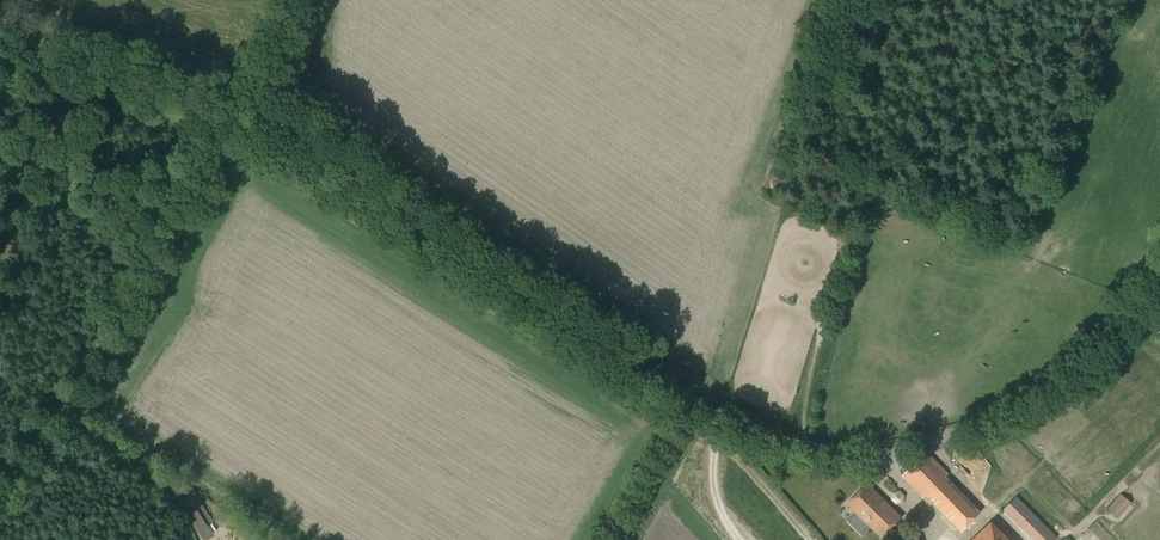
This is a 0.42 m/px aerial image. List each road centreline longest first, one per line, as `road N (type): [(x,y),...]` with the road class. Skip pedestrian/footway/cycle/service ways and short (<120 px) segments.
road 1 (unclassified): [(1159,295),(1113,316),(1003,401),(952,428),(880,438),(740,428),(650,377),(241,104)]
road 2 (unclassified): [(0,495),(241,104)]
road 3 (unclassified): [(241,104),(0,12)]
road 4 (track): [(818,539),(740,428)]

